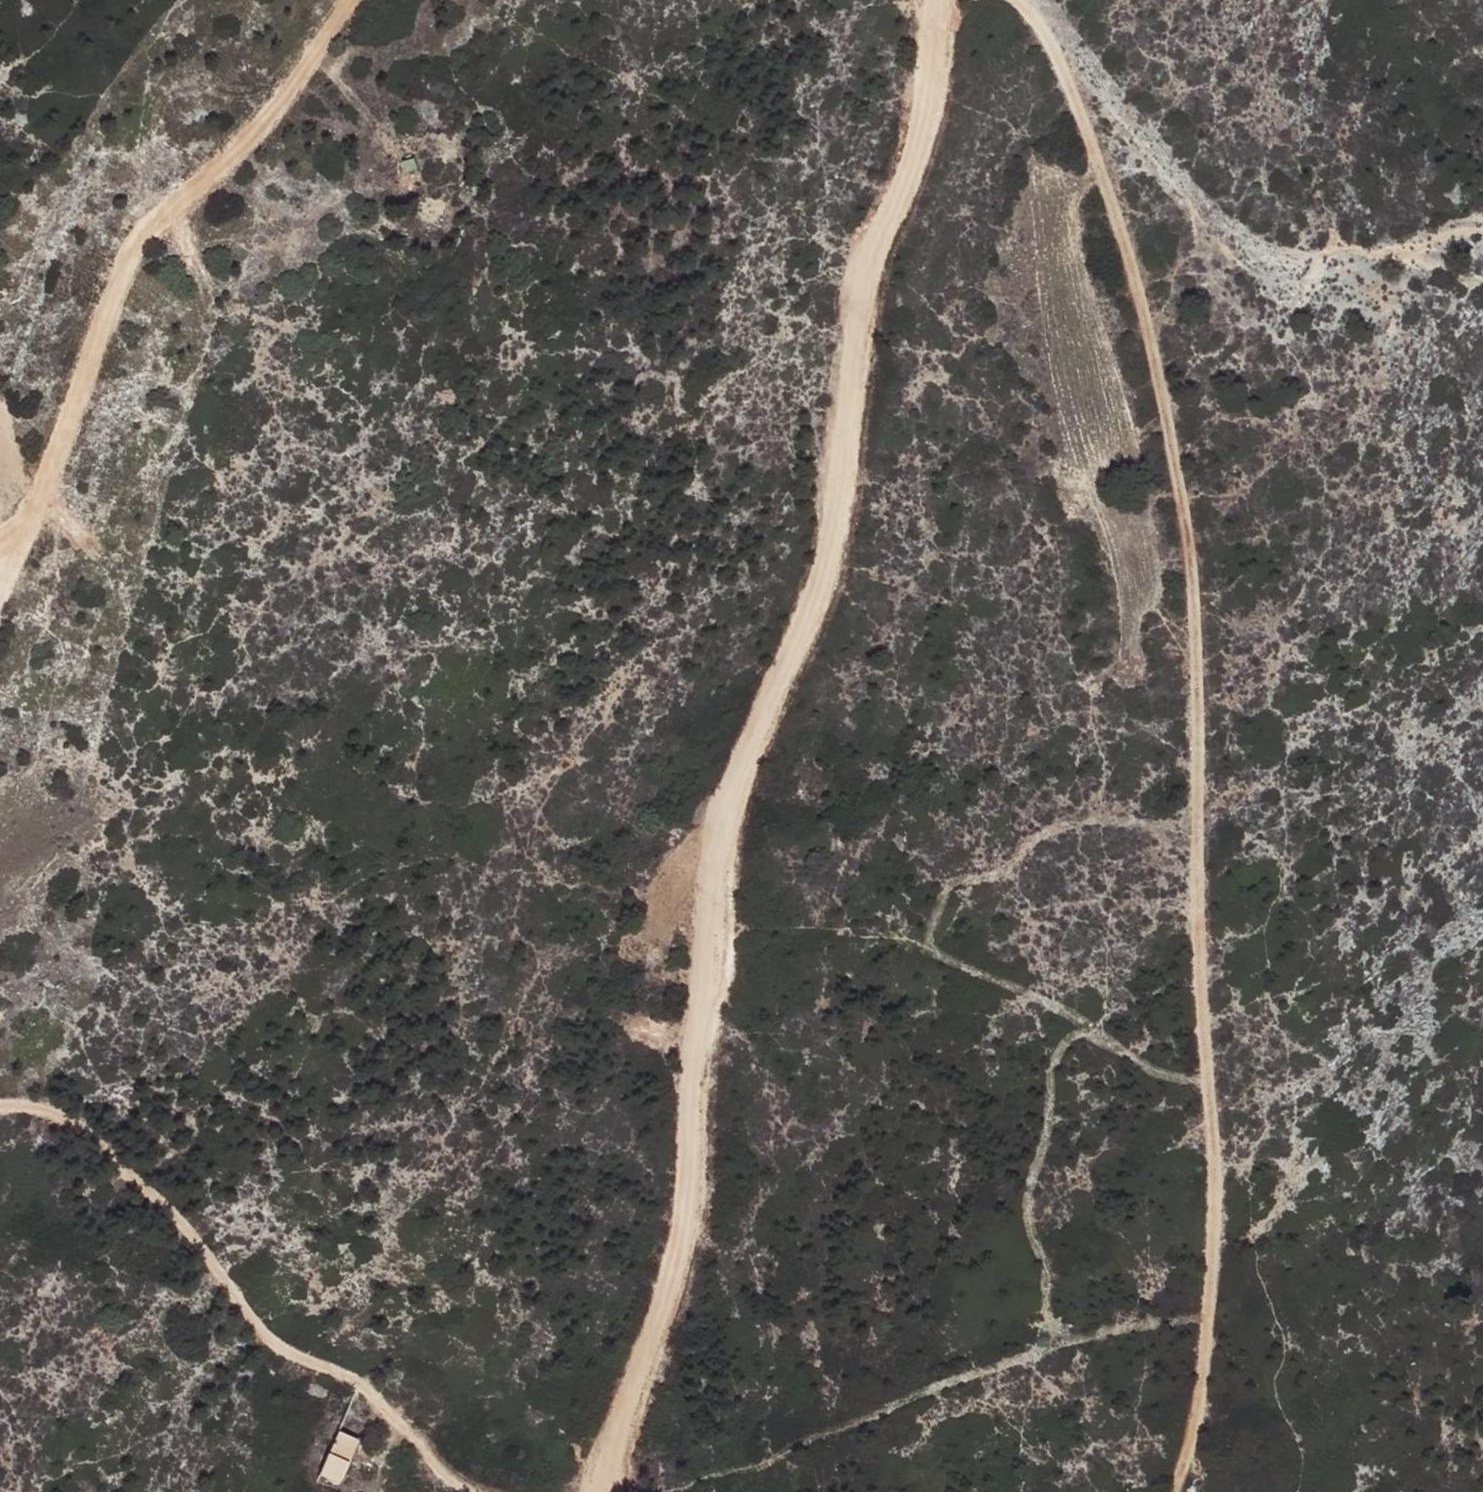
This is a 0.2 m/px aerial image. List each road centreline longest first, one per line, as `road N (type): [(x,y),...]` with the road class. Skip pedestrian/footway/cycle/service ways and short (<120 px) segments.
road 1 (track): [(595,1491),(690,1219),(700,1074),(727,960),(721,837),(828,547),(918,111),(933,0)]
road 2 (track): [(1031,0),(1130,250),(1184,494),(1216,1198),(1196,1408),(1171,1491)]
road 3 (track): [(349,0),(232,158),(129,248),(0,603)]
road 4 (track): [(0,1113),(33,1107),(96,1147),(192,1233),(283,1358),(360,1386),(421,1455),(468,1491)]

